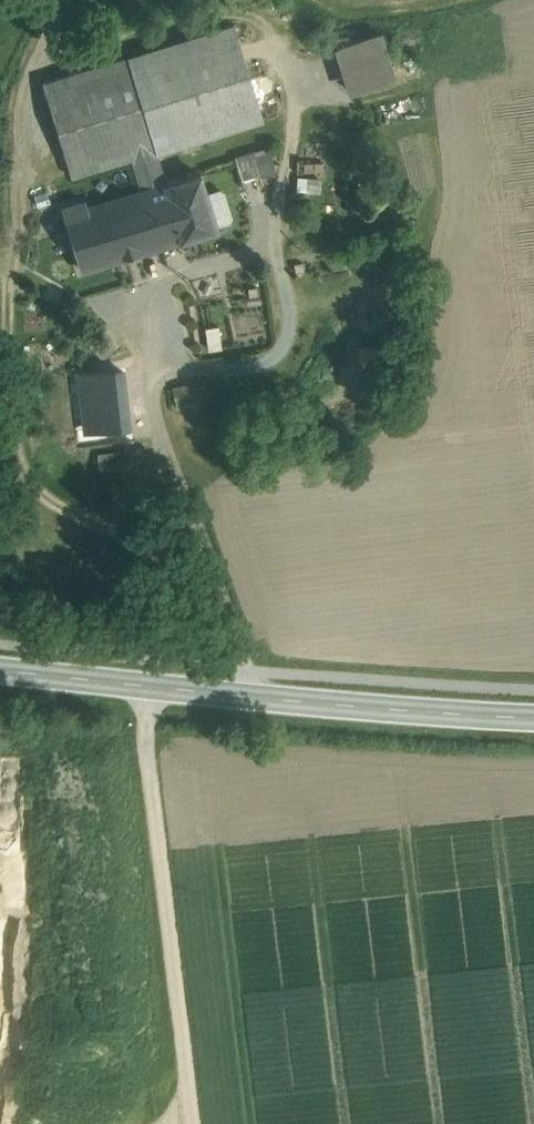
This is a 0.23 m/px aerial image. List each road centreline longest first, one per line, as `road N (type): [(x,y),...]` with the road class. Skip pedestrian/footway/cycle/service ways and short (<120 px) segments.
road 1 (track): [(245,697),(241,640),(137,341),(147,312),(172,286),(251,253),(270,236),(260,198),(282,182),(292,98),(276,46)]
road 2 (tertiary): [(0,672),(533,717)]
road 3 (track): [(142,687),(192,1123)]
road 4 (track): [(152,384),(274,362),(285,349),(270,236)]

